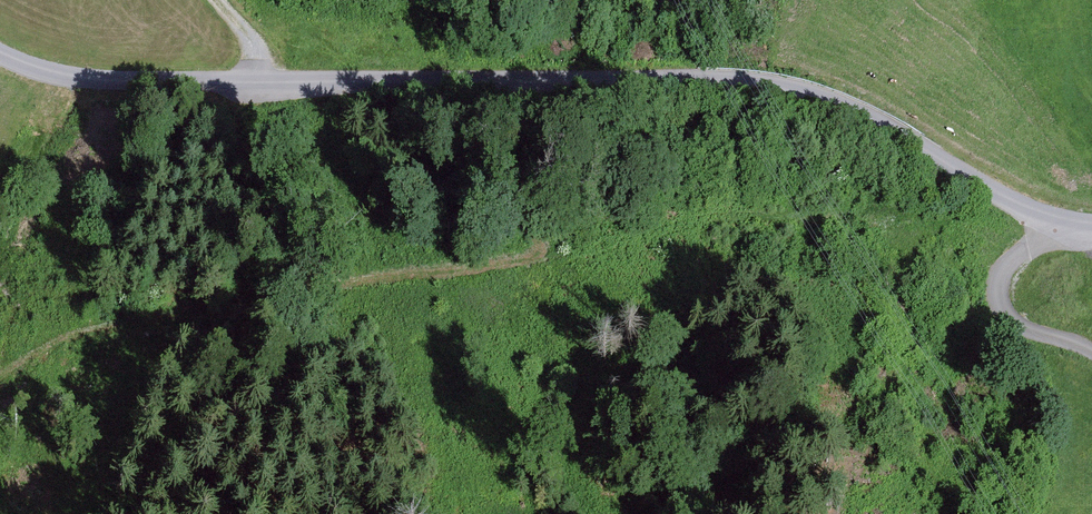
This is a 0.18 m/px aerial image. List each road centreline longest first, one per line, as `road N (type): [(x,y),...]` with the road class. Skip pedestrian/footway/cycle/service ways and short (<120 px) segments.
road 1 (track): [(301,81),(761,80),(876,115),(1040,215),(1091,225)]
road 2 (track): [(0,51),(29,67),(86,78),(301,81)]
road 3 (track): [(1091,356),(1010,320),(999,288),(1012,259),(1063,220)]

